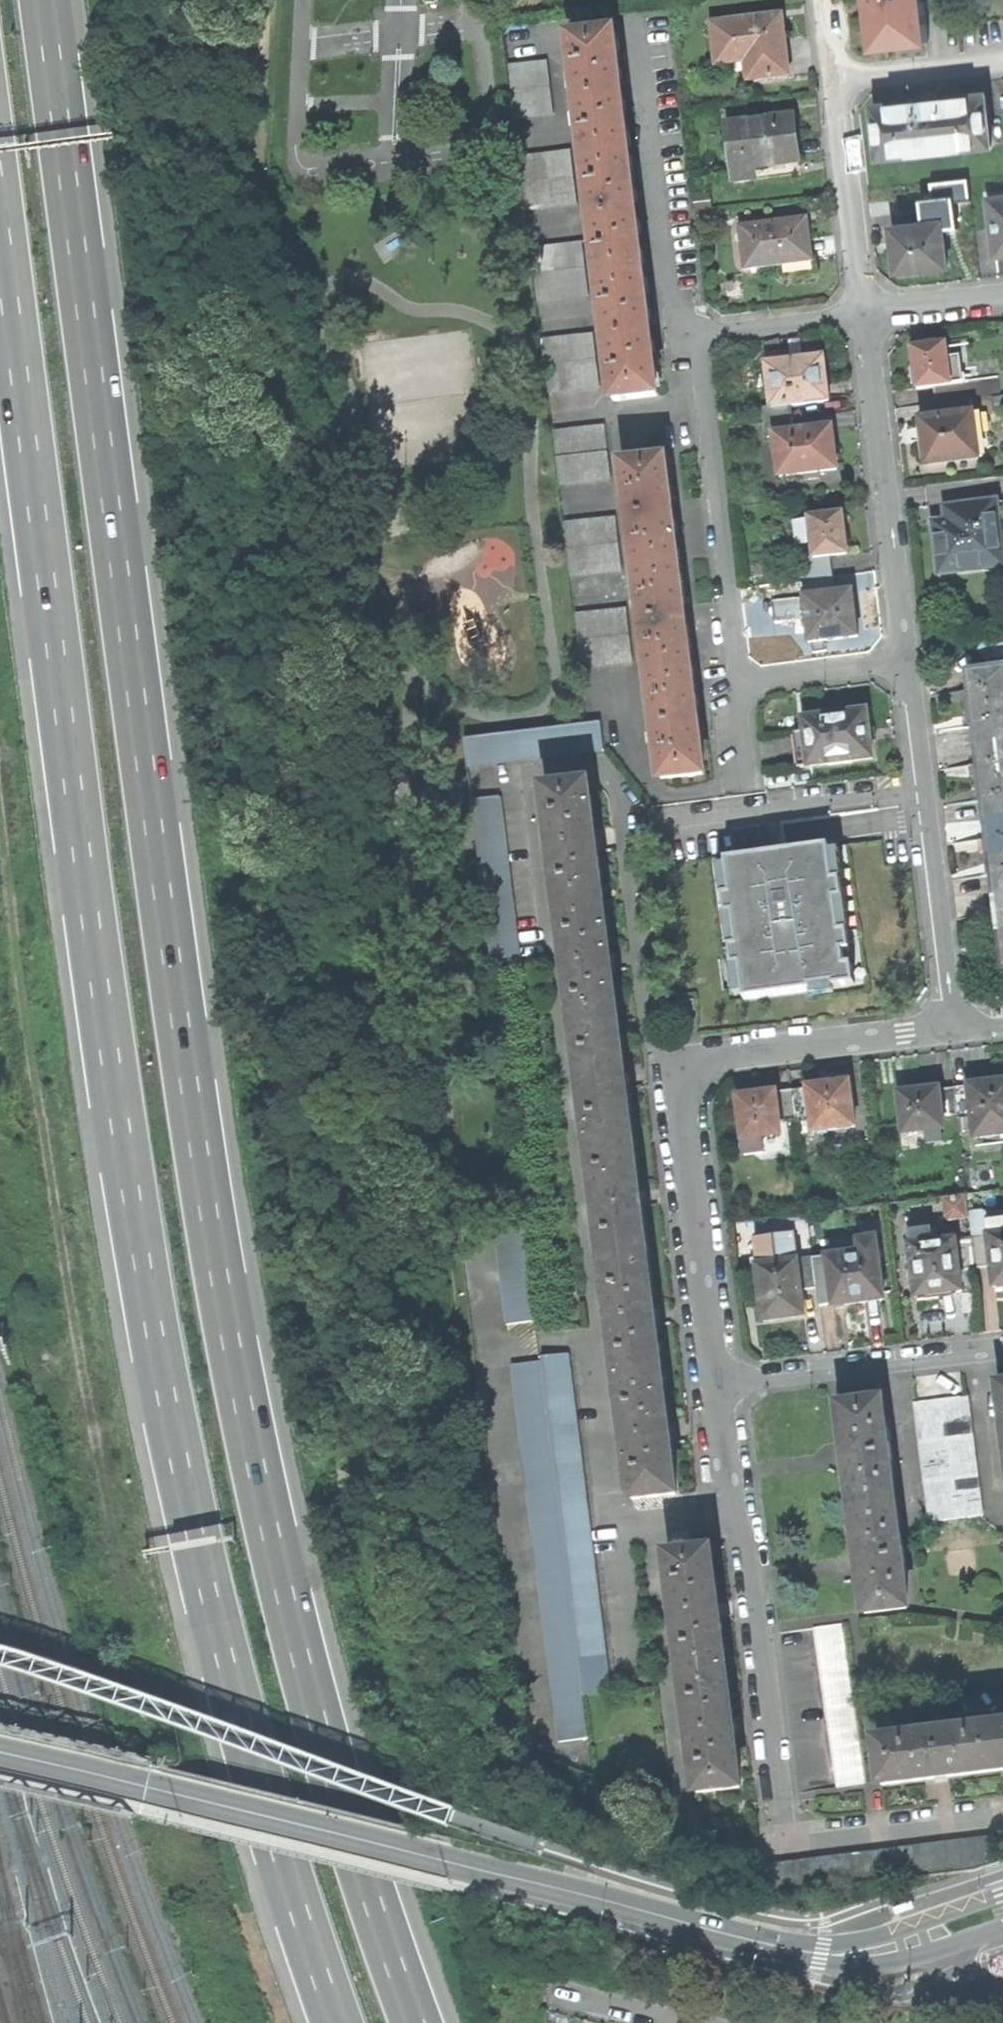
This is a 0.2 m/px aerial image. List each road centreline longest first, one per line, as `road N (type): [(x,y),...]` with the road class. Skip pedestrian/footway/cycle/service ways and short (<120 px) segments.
road 1 (trunk): [(416,2022),(318,1721),(232,1339),(183,1045),(46,0)]
road 2 (trunk): [(0,240),(108,1054),(157,1347),(240,1726),(338,2022)]
road 3 (track): [(0,790),(49,1165),(140,1634)]
road 4 (tertiary): [(0,1759),(769,1946)]
road 5 (residential): [(952,1033),(717,1057),(694,1073),(686,1119),(715,1389)]
road 6 (residential): [(1002,1817),(785,1847),(750,1569),(734,1511)]
road 7 (residential): [(952,1033),(905,663)]
road 8 (residential): [(698,332),(740,683)]
road 9 (residential): [(865,314),(905,663)]
road 10 (residential): [(865,314),(824,0)]
road 11 (residential): [(698,332),(673,296),(638,26)]
road 12 (residential): [(1002,1355),(715,1389)]
road 13 (tertiary): [(779,1949),(847,1968),(945,1951)]
road 14 (residential): [(865,314),(698,332)]
road 15 (residential): [(740,683),(905,663)]
road 16 (tertiary): [(925,1922),(859,1943),(779,1949)]
road 17 (residential): [(1002,297),(865,314)]
road 18 (residential): [(689,2022),(566,1996)]
road 19 (residential): [(715,1389),(734,1511)]

